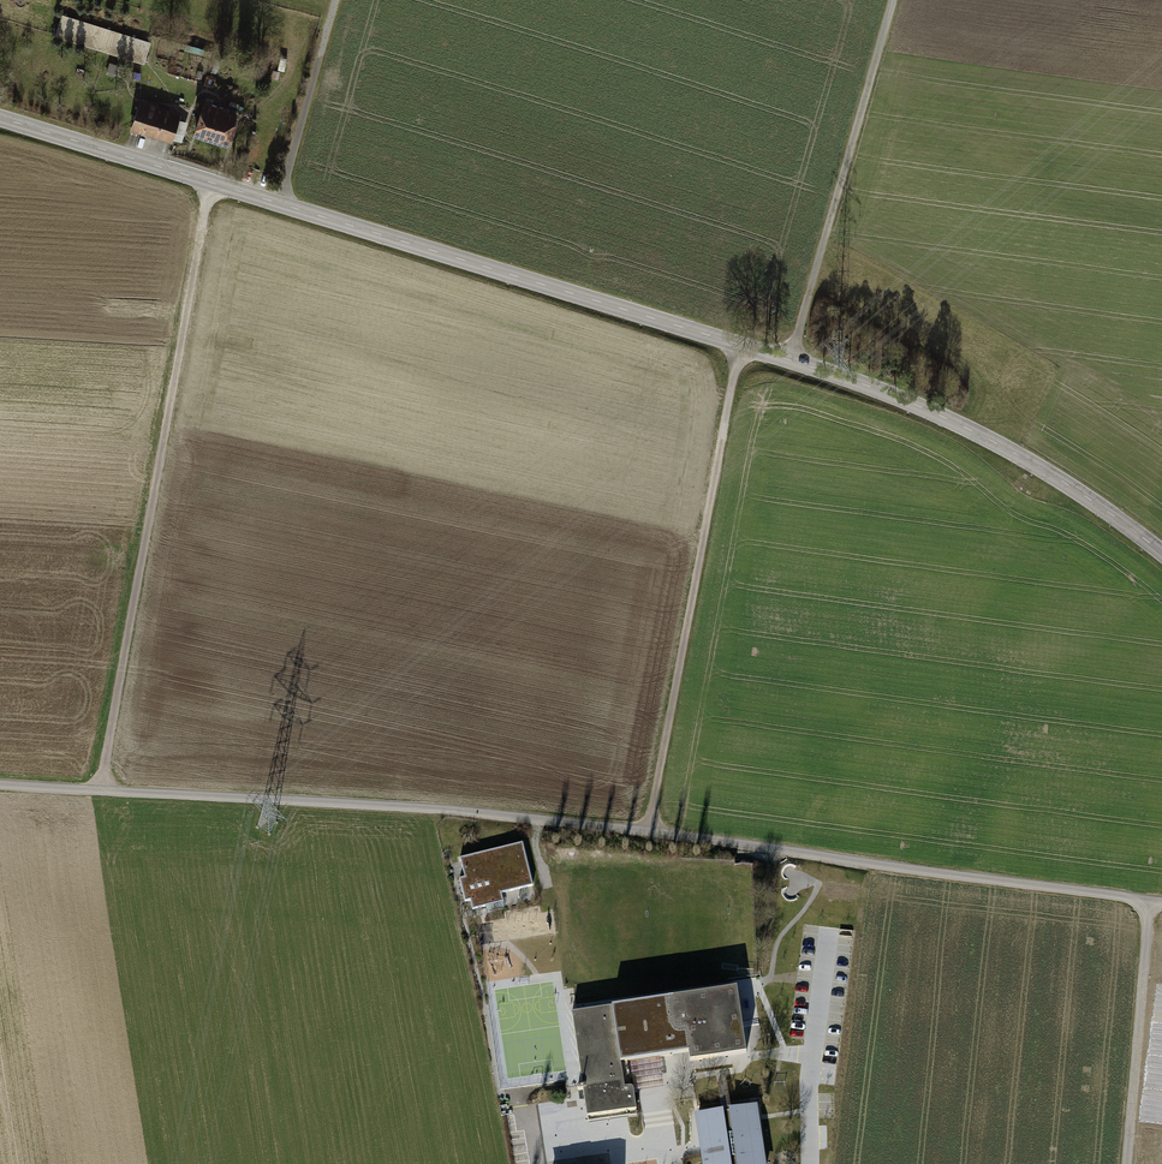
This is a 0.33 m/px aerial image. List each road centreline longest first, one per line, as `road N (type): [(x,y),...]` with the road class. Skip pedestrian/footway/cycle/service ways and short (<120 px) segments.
road 1 (unclassified): [(0,118),(950,417),(1161,552)]
road 2 (track): [(1161,901),(646,825),(0,781)]
road 3 (track): [(101,786),(209,184)]
road 4 (track): [(646,825),(739,353)]
road 5 (track): [(893,0),(789,368)]
road 6 (track): [(1148,899),(1126,1163)]
road 7 (track): [(278,204),(335,0)]

